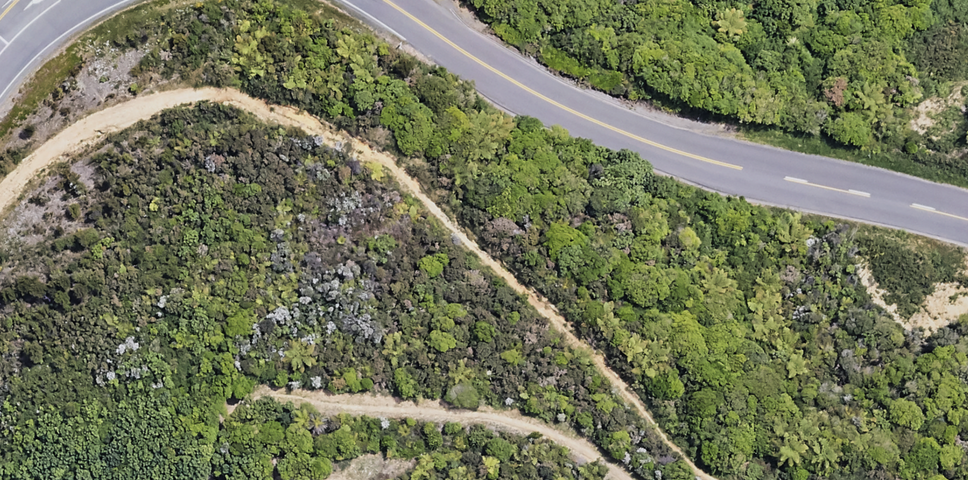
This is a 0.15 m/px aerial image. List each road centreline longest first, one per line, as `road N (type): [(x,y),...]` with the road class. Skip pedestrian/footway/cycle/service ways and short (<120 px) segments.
road 1 (track): [(749,479),(705,464),(578,324),(379,159),(283,115),(211,102),(134,112),(65,144),(0,198)]
road 2 (tertiary): [(967,221),(666,153),(584,124),(379,0)]

